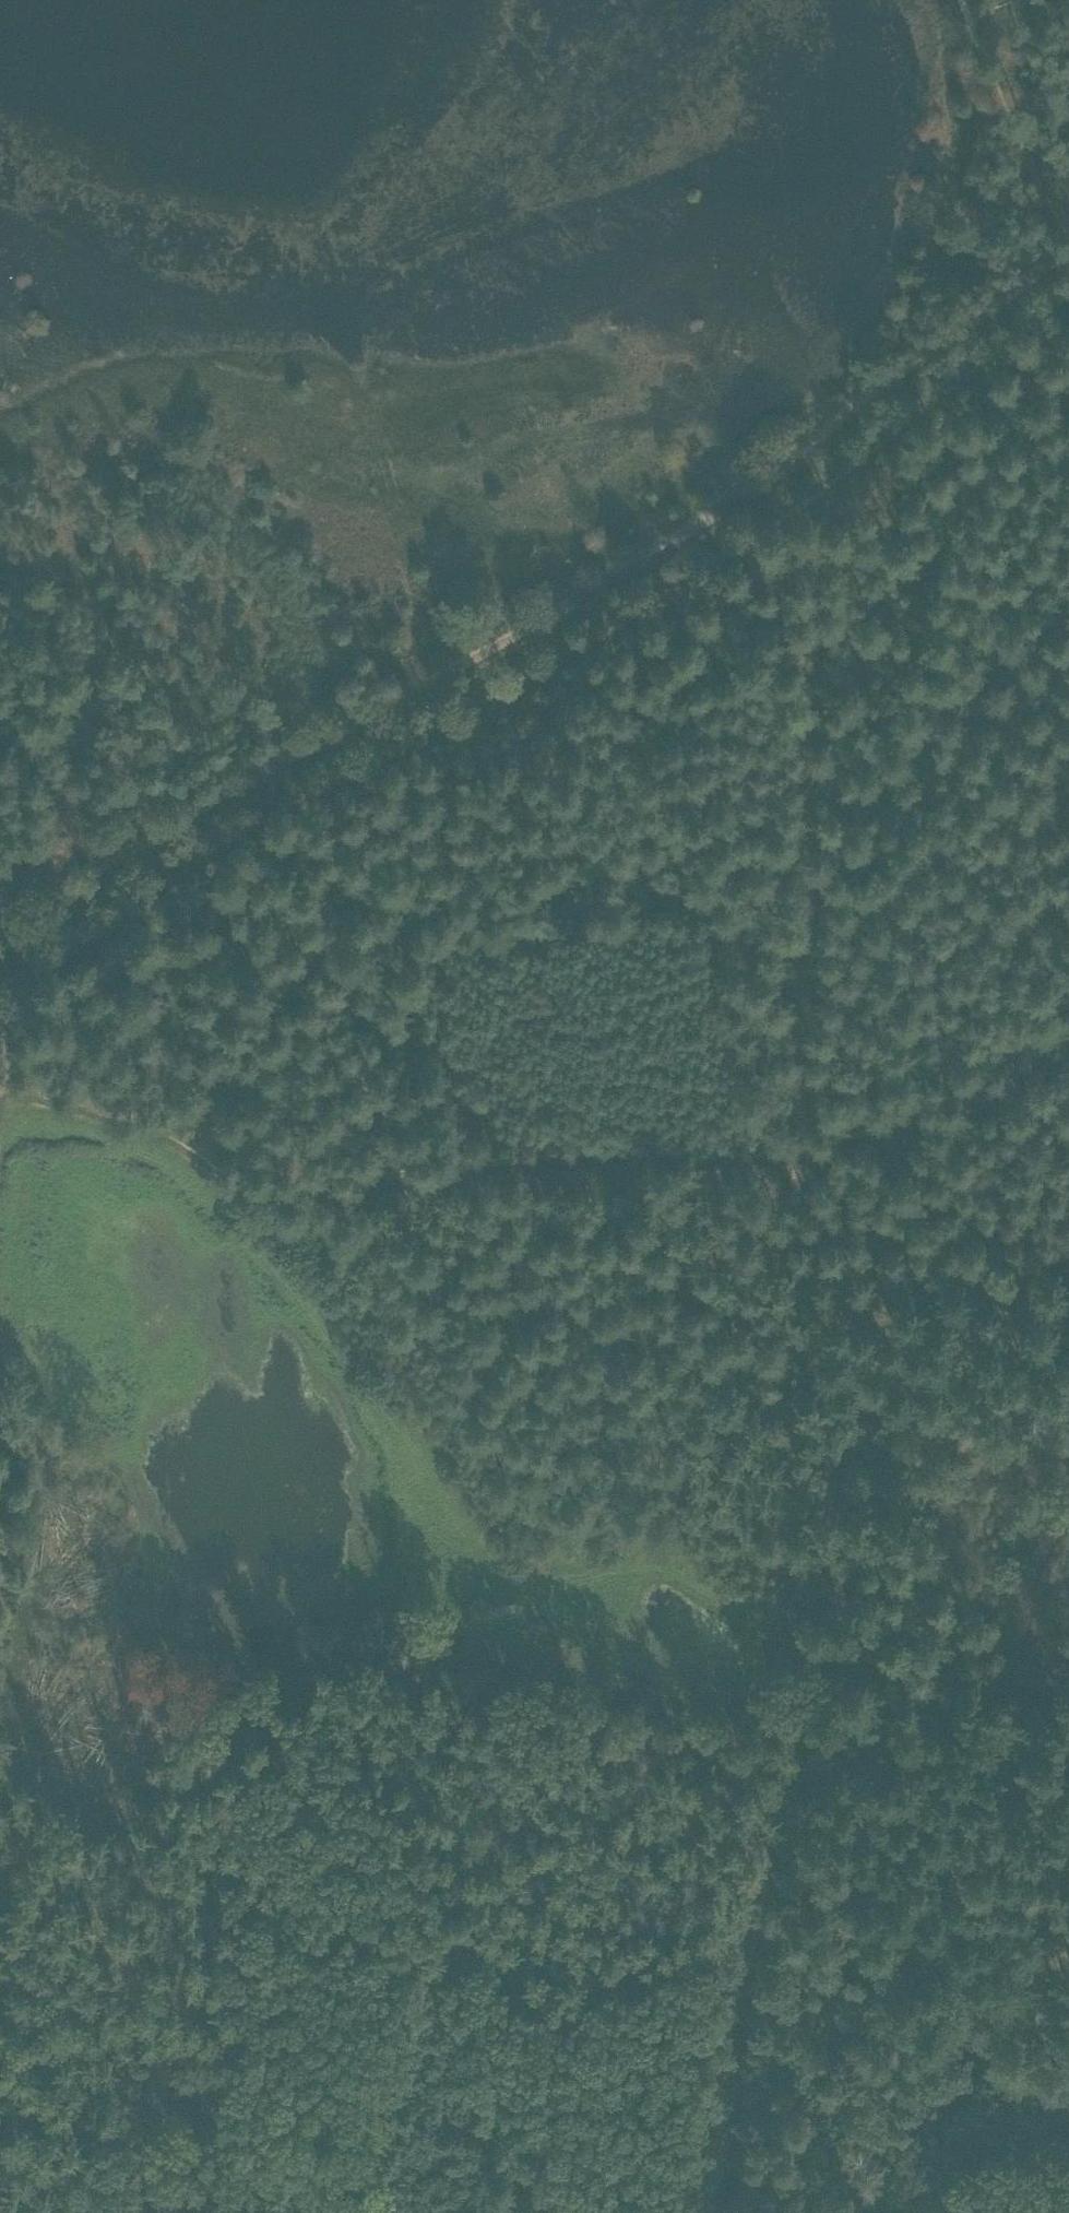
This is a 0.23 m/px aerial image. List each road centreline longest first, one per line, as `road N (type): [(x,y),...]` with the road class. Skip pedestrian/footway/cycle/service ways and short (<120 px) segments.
road 1 (track): [(1068,255),(824,443),(511,648),(301,748),(0,945)]
road 2 (track): [(1068,2122),(986,2146),(886,2212)]

